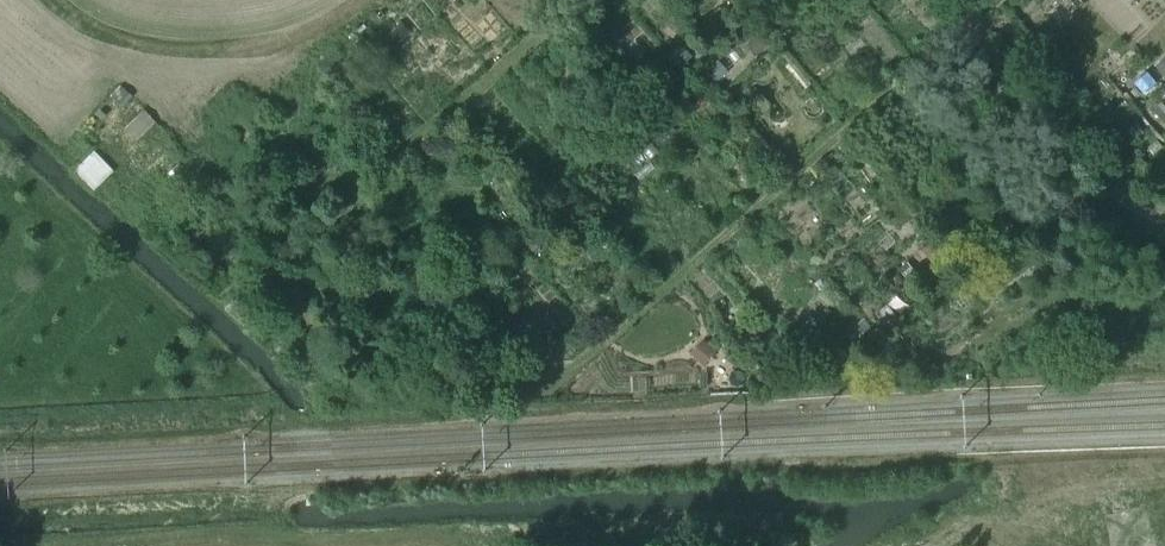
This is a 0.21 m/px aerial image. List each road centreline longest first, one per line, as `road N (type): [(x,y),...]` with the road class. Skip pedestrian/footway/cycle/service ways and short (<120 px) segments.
road 1 (track): [(574,367),(996,0)]
road 2 (track): [(941,0),(1102,185),(1121,203),(1164,214)]
road 3 (track): [(575,0),(369,180)]

